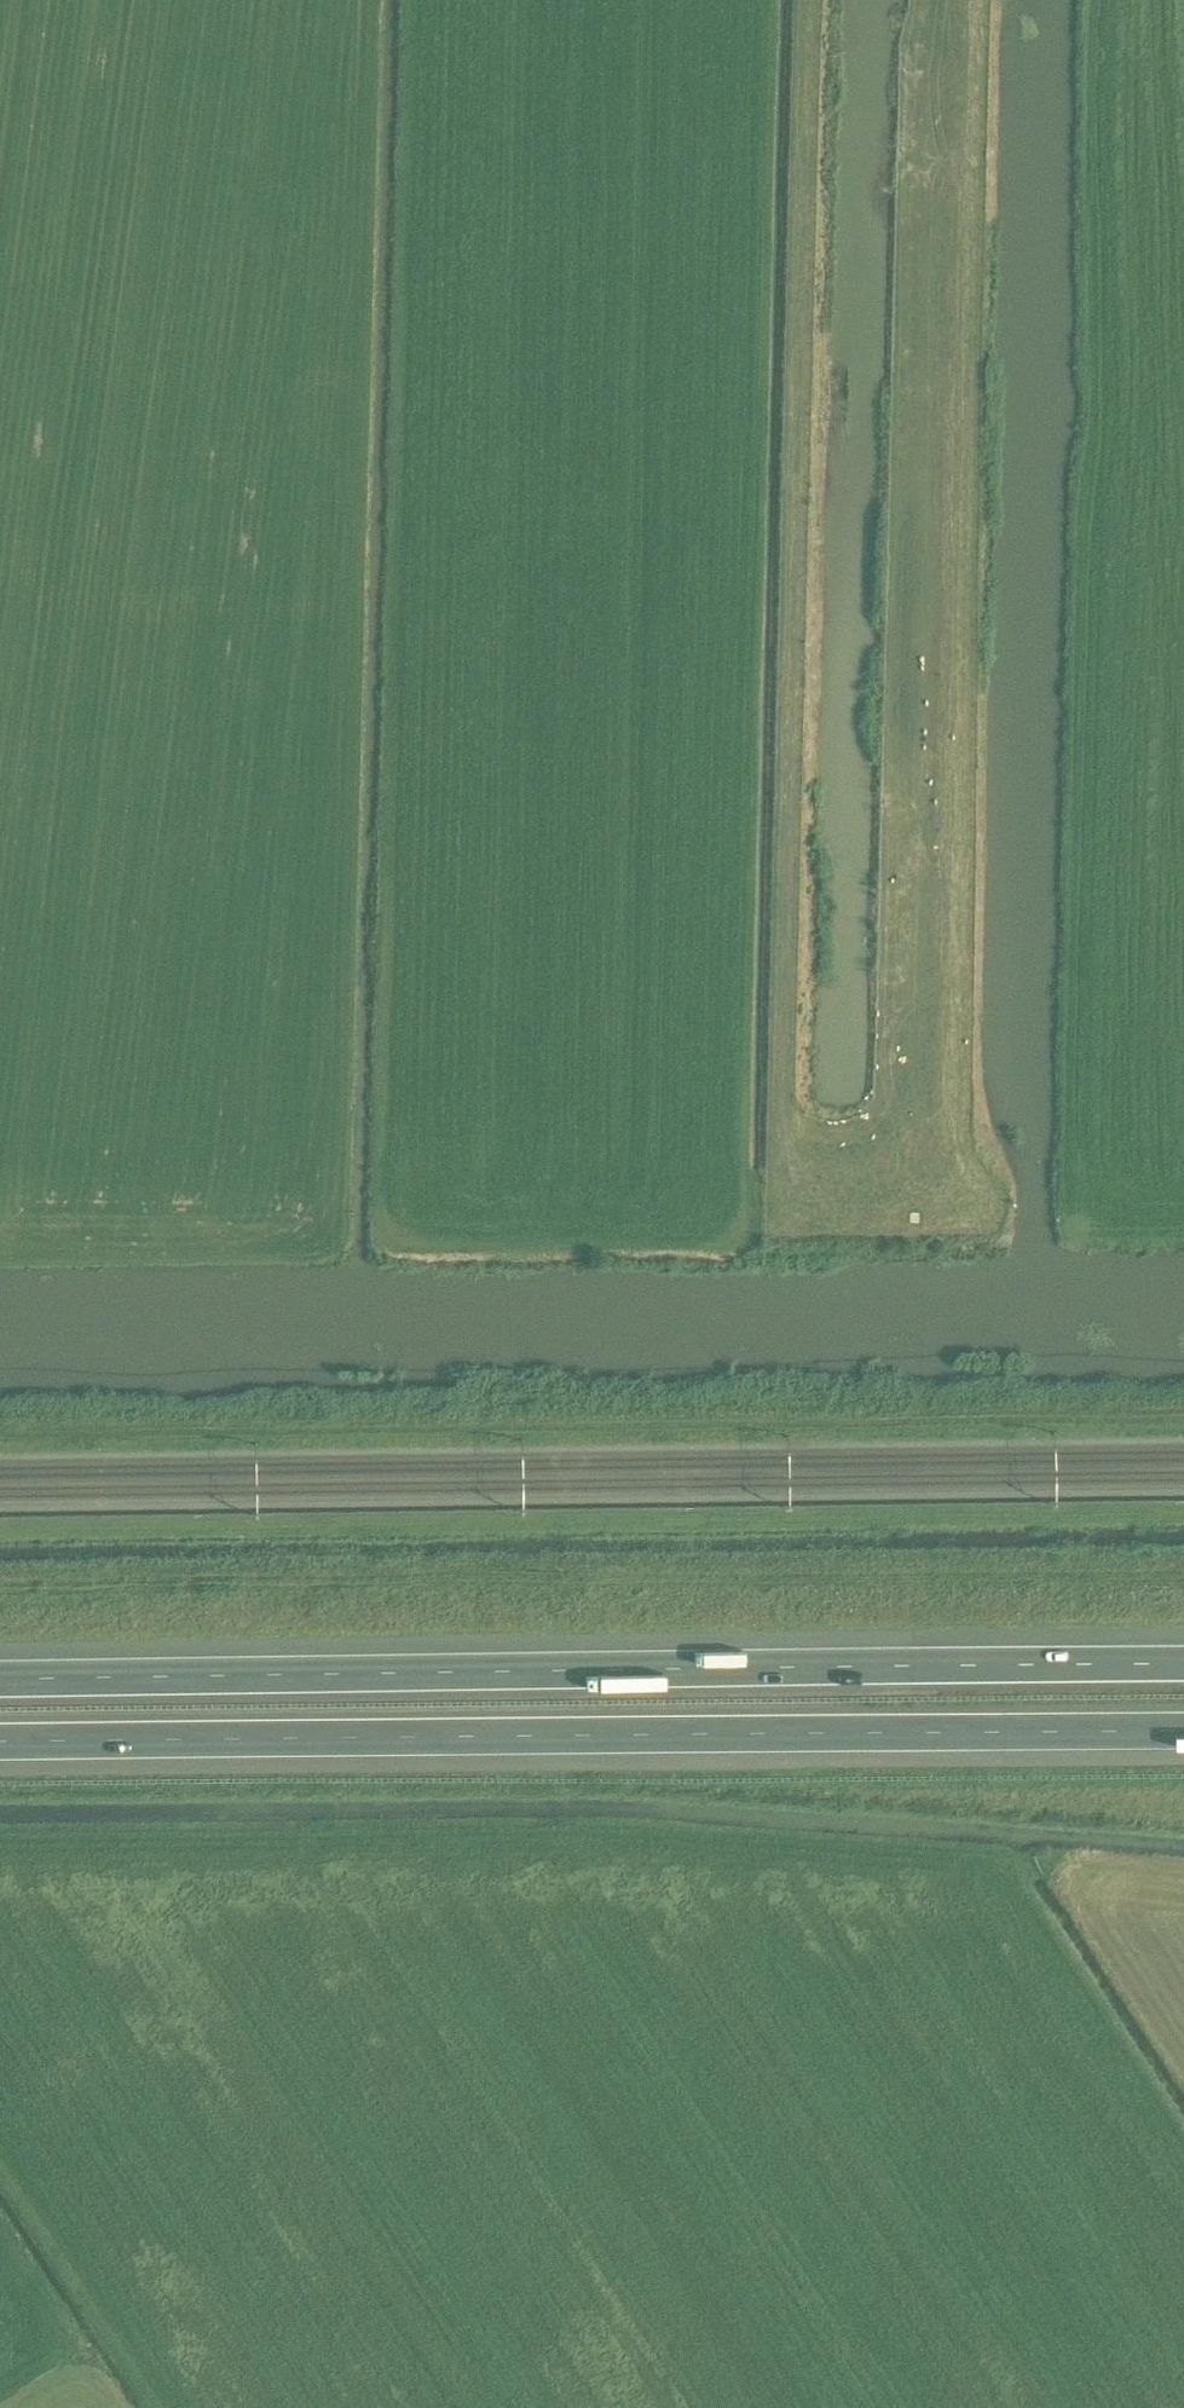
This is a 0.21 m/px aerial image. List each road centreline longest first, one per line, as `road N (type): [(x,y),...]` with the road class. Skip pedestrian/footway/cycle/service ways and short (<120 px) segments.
road 1 (motorway): [(1183,1666),(0,1679)]
road 2 (motorway): [(0,1742),(1183,1731)]

